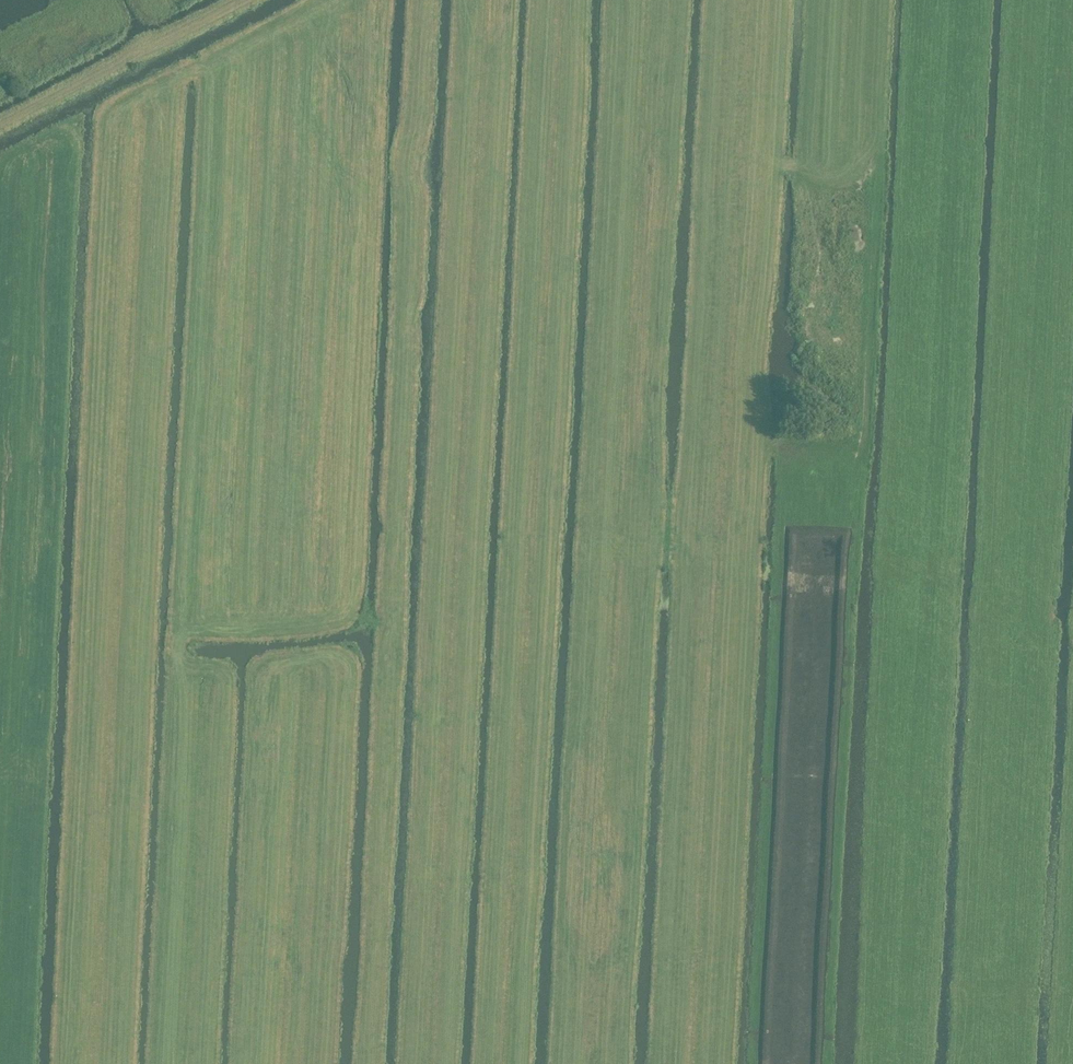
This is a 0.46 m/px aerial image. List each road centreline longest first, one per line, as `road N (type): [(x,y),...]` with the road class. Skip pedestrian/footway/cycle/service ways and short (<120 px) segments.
road 1 (track): [(0,124),(240,0)]

